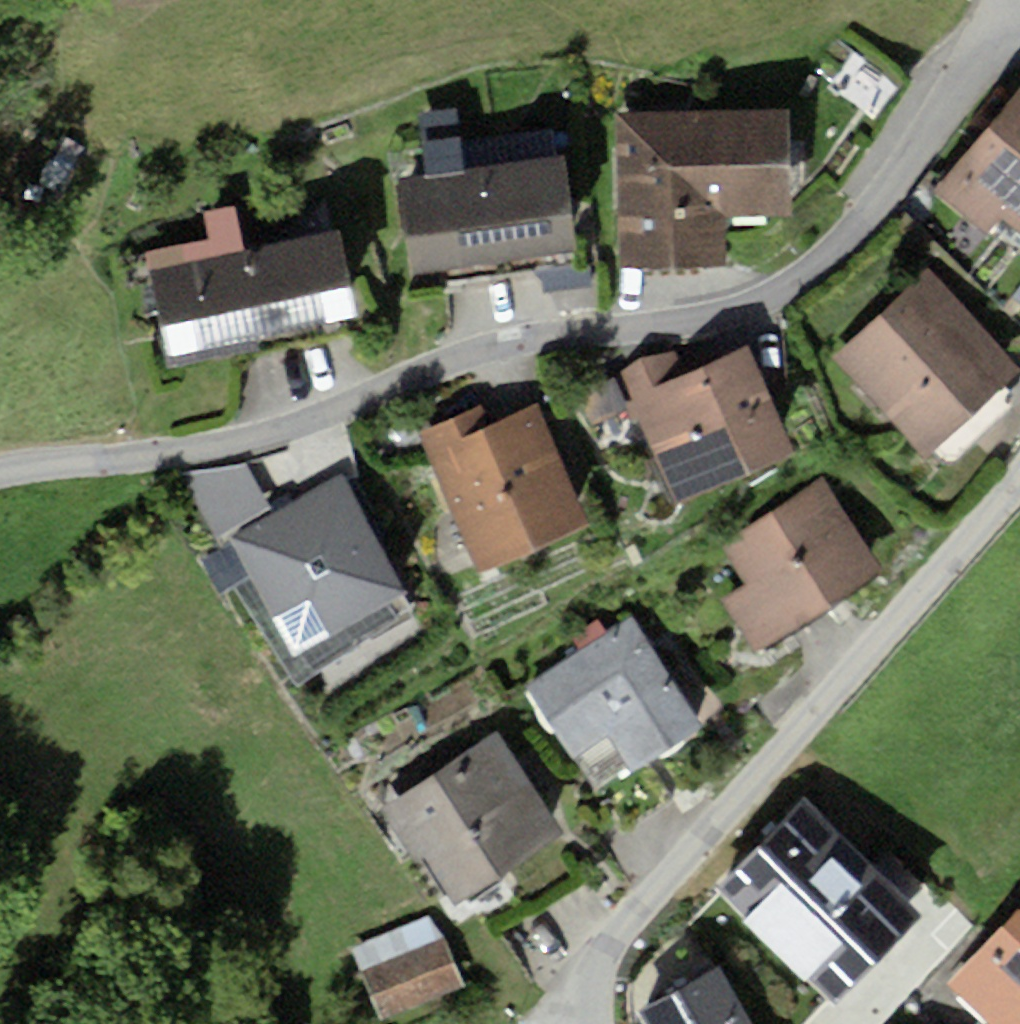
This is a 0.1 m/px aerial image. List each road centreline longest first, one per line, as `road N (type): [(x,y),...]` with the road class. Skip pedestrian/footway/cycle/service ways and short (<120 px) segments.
road 1 (residential): [(1004,0),(883,194),(831,251),(765,301),(689,322),(489,349),(242,444),(0,477)]
road 2 (residential): [(1019,475),(617,942),(600,976),(594,1023)]

